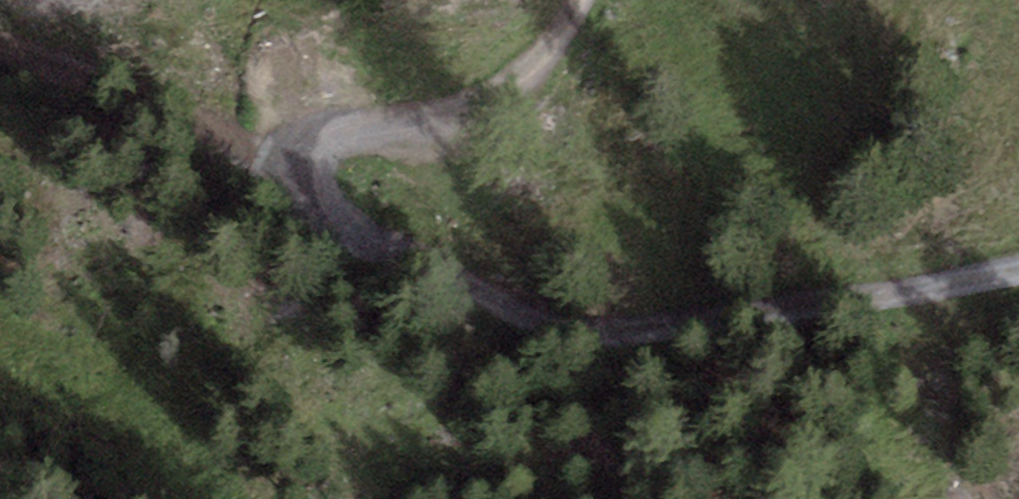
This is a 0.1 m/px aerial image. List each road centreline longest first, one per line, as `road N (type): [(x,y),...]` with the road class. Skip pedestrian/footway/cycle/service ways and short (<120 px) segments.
road 1 (track): [(305,170),(322,236),(657,343),(865,301),(1018,286)]
road 2 (track): [(592,0),(496,107),(391,131),(305,170)]
road 3 (track): [(305,170),(165,105),(0,50)]

